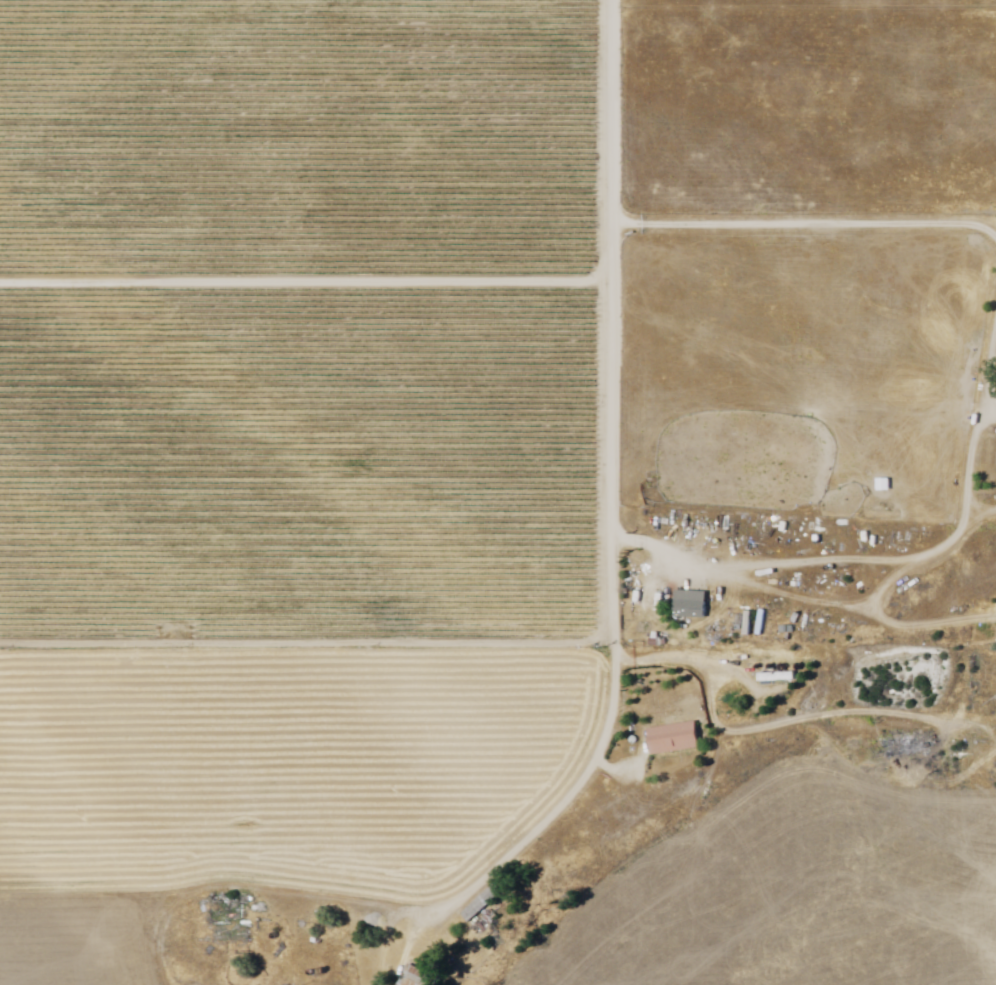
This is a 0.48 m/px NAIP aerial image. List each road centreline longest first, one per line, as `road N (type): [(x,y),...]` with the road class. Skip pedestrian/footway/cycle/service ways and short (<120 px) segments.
road 1 (residential): [(395,916),(456,906),(484,881),(599,764),(613,721),(610,221)]
road 2 (residential): [(610,221),(995,228)]
road 3 (residential): [(610,221),(609,0)]

